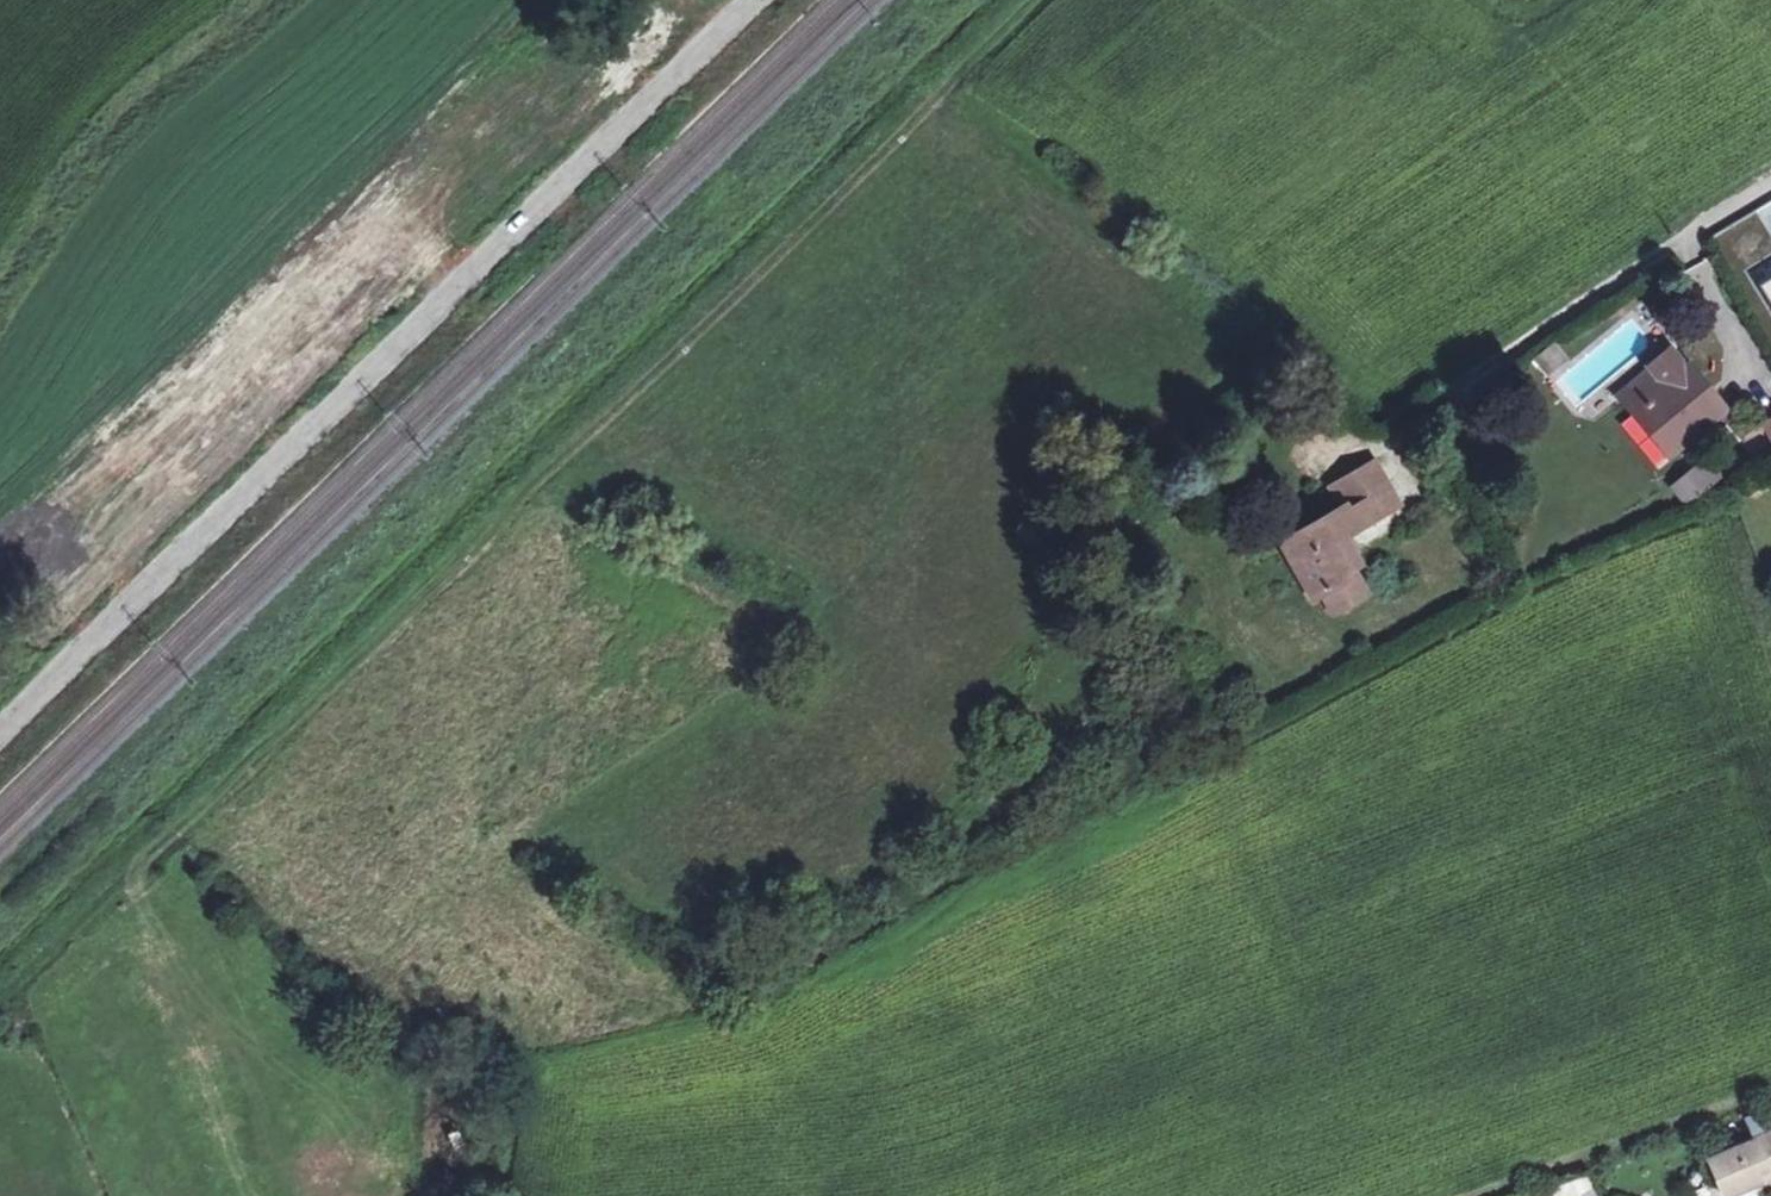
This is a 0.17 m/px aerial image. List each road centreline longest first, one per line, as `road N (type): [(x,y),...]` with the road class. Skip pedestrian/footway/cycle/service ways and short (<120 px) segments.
road 1 (unclassified): [(741,0),(0,721)]
road 2 (residential): [(1401,415),(1770,187)]

